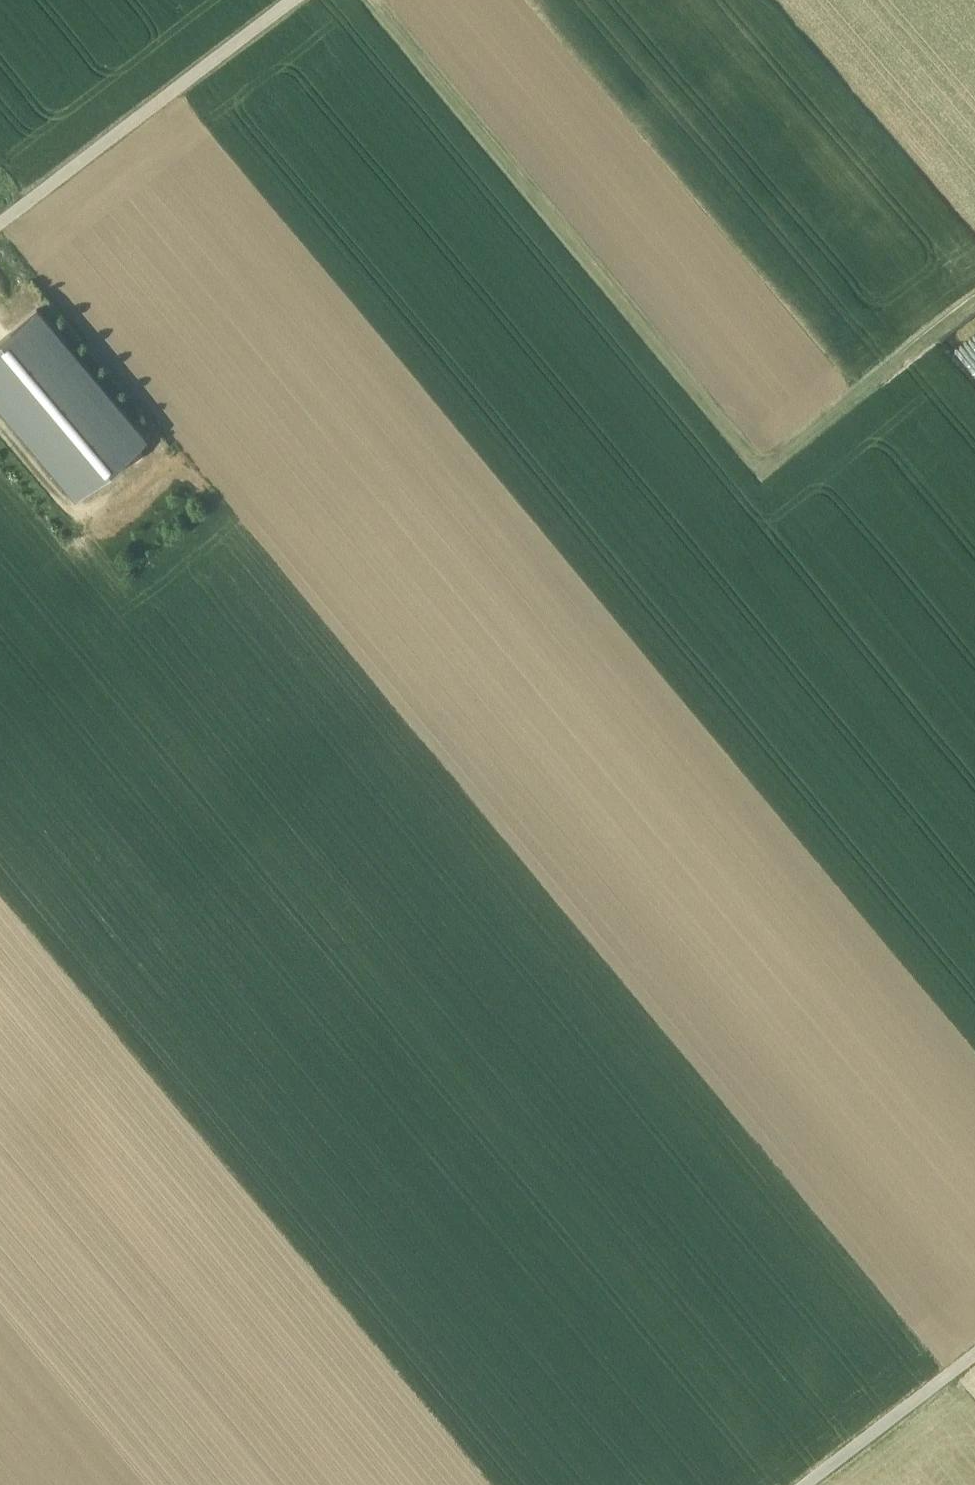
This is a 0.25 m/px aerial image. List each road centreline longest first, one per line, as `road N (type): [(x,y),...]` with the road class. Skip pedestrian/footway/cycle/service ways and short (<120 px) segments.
road 1 (track): [(374,0),(762,464),(974,301)]
road 2 (track): [(295,0),(0,228)]
road 3 (track): [(974,1354),(805,1484)]

